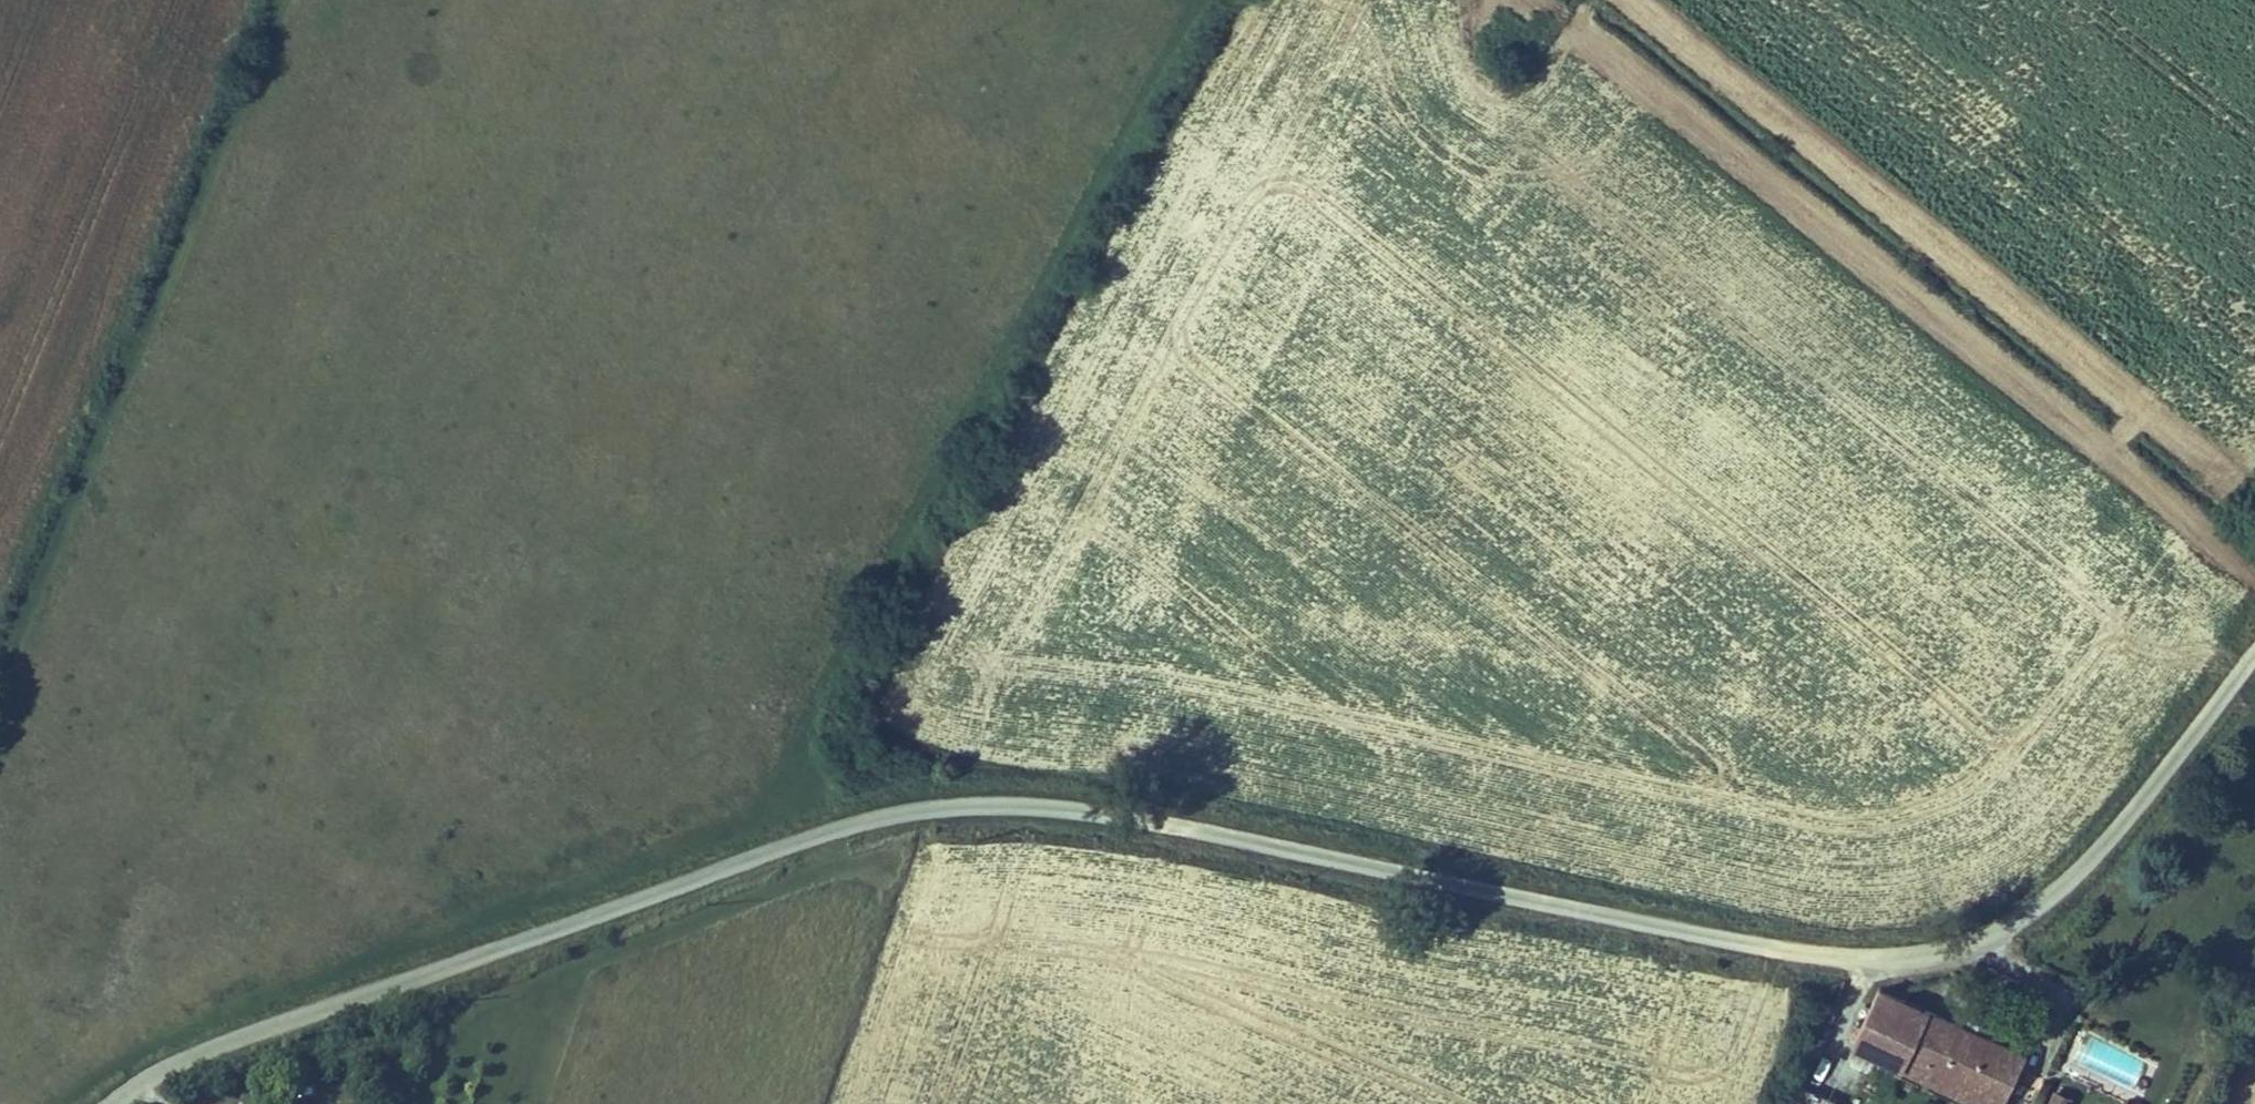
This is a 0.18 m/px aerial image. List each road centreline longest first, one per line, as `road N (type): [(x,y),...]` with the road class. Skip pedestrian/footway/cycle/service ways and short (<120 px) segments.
road 1 (tertiary): [(111,1103),(190,1056),(264,1028),(869,819),(928,806),(1102,812),(1791,951),(1890,960),(1939,953),(2013,926),(2082,872),(2254,655)]

